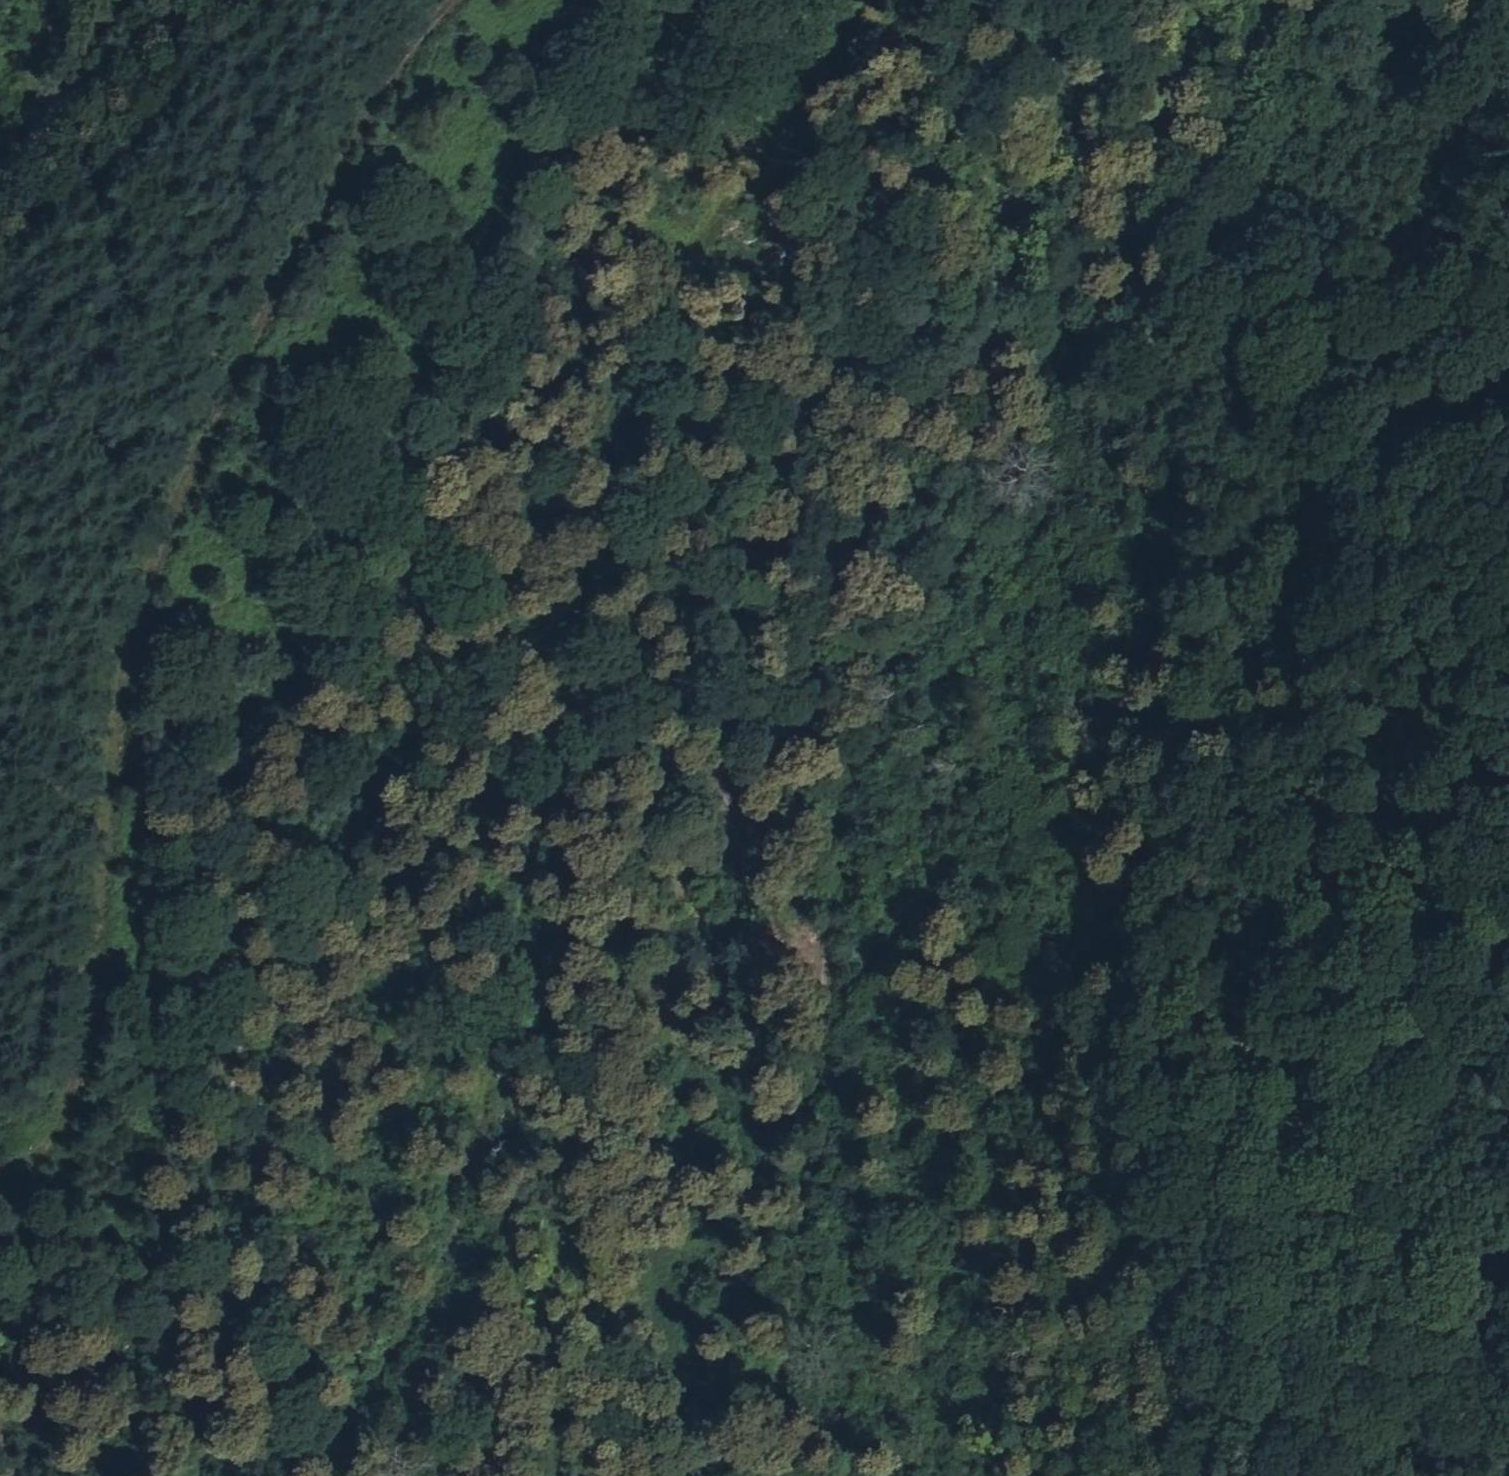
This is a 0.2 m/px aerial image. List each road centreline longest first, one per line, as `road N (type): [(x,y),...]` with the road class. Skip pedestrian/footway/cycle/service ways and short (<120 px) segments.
road 1 (track): [(249,1475),(410,1228),(504,1042),(608,455),(677,259),(879,0)]
road 2 (track): [(0,1148),(62,1137),(90,853),(129,621),(307,213),(415,24),(437,0)]
road 3 (track): [(1308,0),(1131,151),(1071,256)]
road 4 (track): [(0,181),(186,0)]

